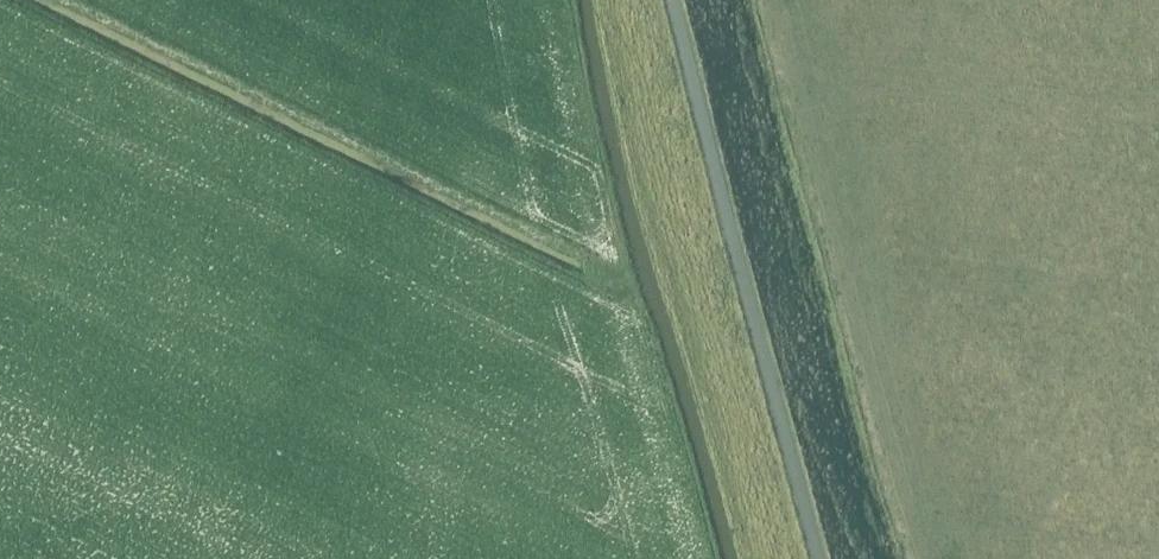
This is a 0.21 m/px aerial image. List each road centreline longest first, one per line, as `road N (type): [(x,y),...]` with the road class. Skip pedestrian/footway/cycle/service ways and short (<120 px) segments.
road 1 (unclassified): [(818,558),(671,0)]
road 2 (track): [(859,558),(762,363)]

